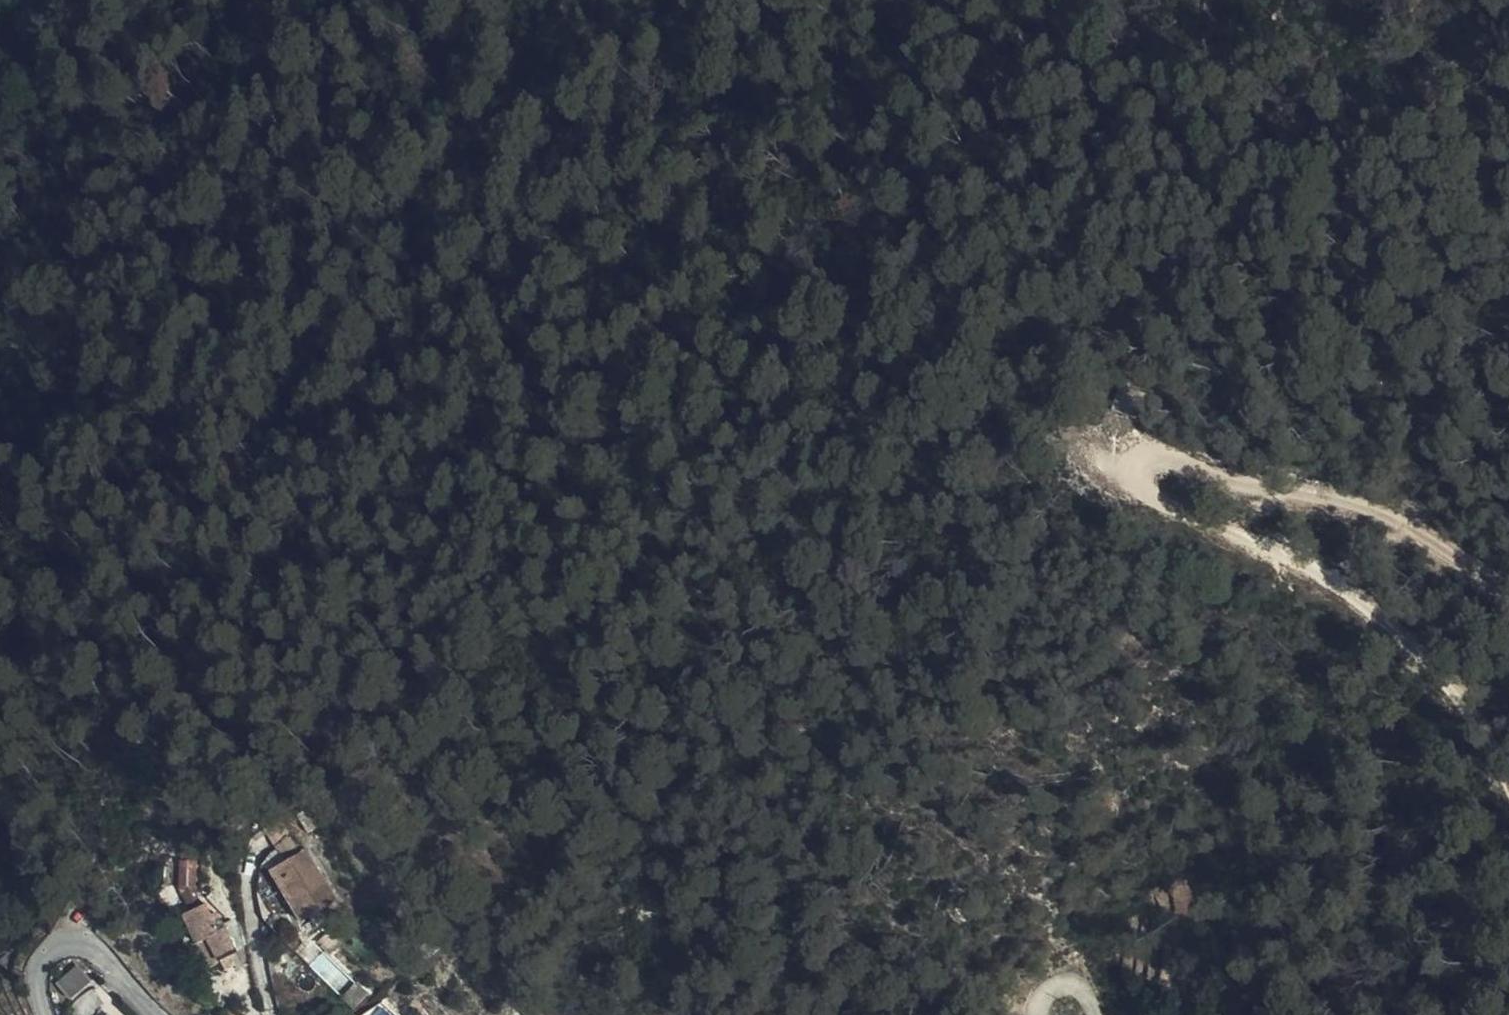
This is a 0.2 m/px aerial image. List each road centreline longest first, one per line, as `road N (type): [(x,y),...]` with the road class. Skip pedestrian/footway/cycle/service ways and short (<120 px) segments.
road 1 (track): [(1508,804),(1470,700),(1413,642),(1348,598),(1133,489),(1129,477),(1135,464),(1162,460),(1385,518),(1443,542),(1508,612)]
road 2 (unclassified): [(43,1014),(35,971),(57,945),(80,944),(105,958),(149,1014)]

